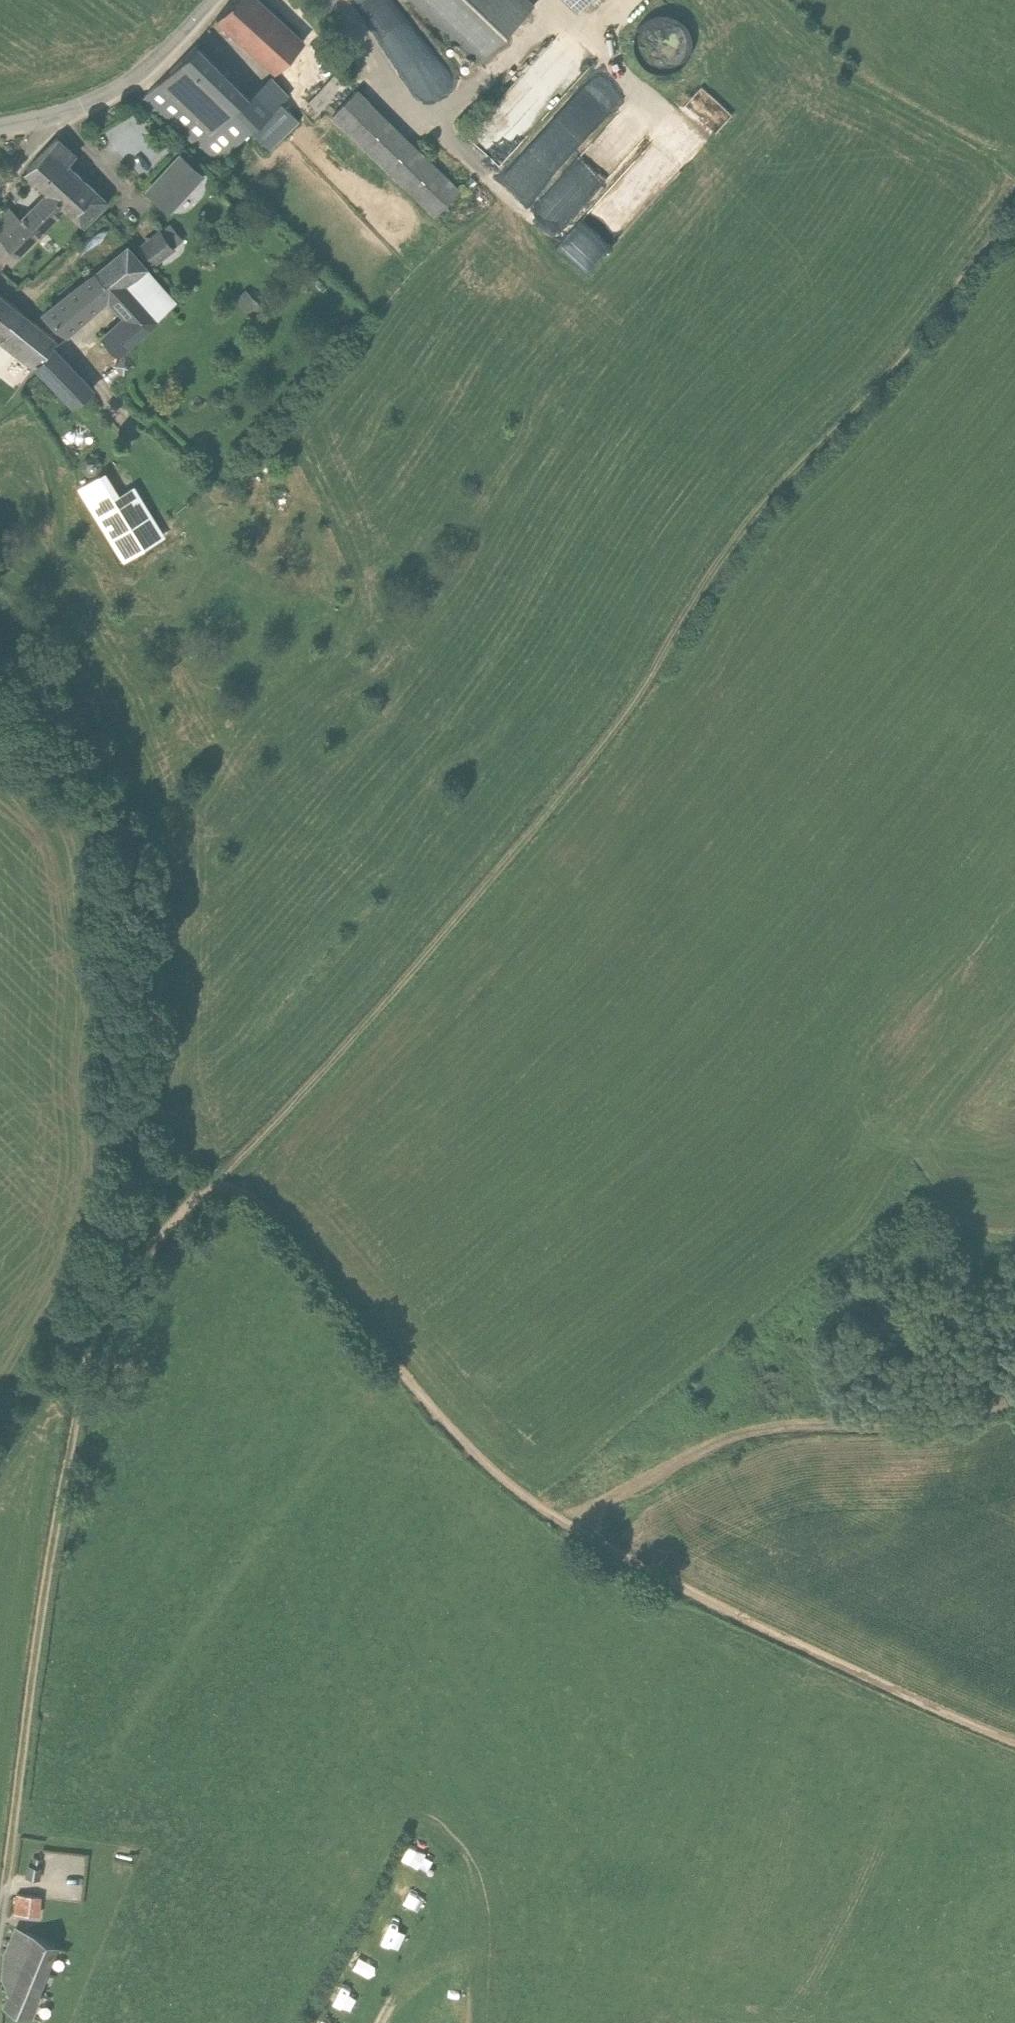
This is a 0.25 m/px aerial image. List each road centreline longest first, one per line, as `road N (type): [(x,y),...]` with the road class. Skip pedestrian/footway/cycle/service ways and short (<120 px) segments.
road 1 (track): [(204,1190),(359,1029),(607,740),(754,516),(900,361),(980,254),(1014,221)]
road 2 (track): [(204,1190),(226,1190),(268,1213),(444,1422),(536,1506),(615,1555),(1014,1740)]
road 3 (track): [(4,1890),(53,1544),(95,1337)]
road 4 (track): [(139,1158),(128,1048),(135,884),(124,831),(69,723),(0,656)]
road 5 (unclassified): [(212,0),(141,75),(59,115)]
road 6 (track): [(110,1305),(139,1158)]
road 7 (track): [(204,1190),(110,1305)]

